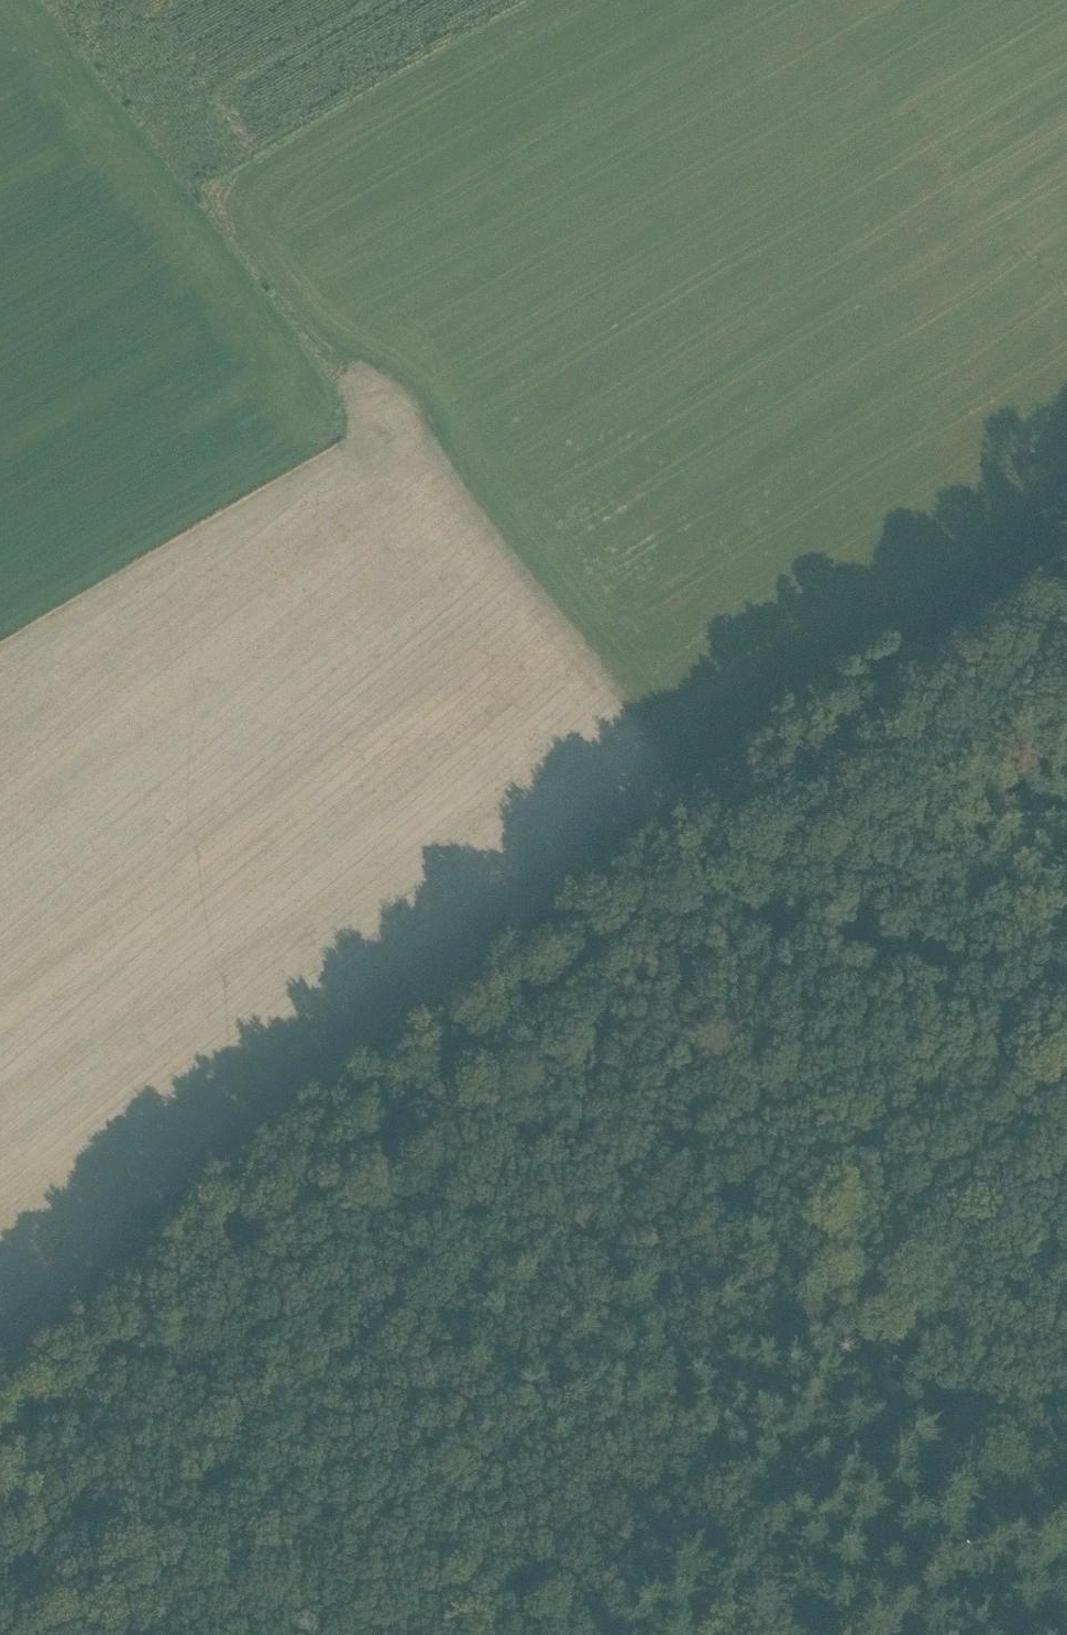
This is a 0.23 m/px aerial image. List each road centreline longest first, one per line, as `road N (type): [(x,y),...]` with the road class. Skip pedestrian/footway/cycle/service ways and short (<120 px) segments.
road 1 (track): [(1066,564),(0,1447)]

